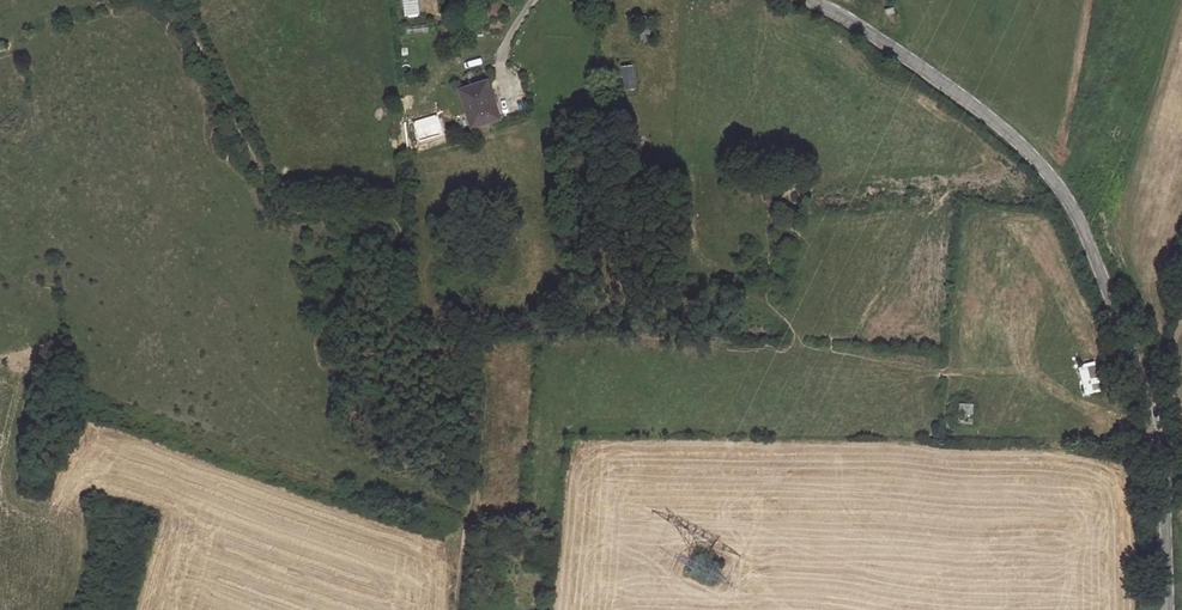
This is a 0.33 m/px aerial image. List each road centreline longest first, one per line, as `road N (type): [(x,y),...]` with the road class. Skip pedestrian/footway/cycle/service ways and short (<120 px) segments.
road 1 (track): [(459,609),(463,536),(478,493),(486,368),(471,356),(431,355),(390,326),(403,251),(392,214),(292,219),(174,0)]
road 2 (unclassified): [(1173,609),(1177,522),(1087,233),(1044,169),(1001,128),(802,0)]

